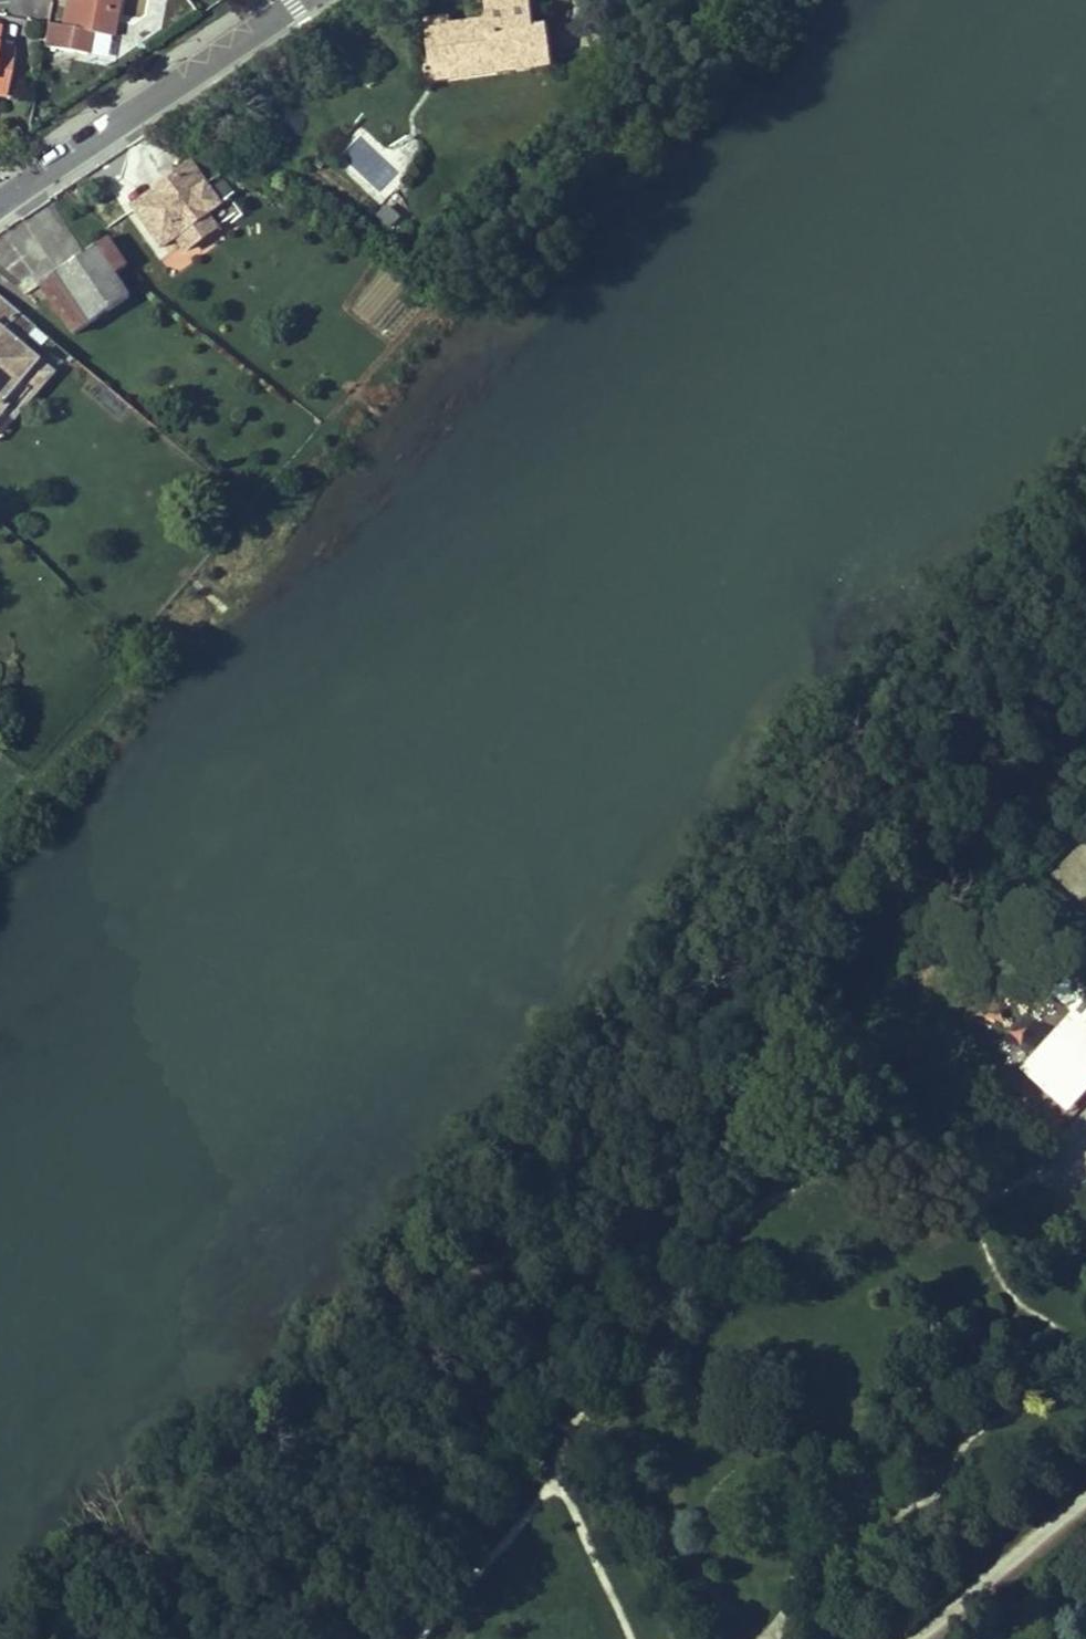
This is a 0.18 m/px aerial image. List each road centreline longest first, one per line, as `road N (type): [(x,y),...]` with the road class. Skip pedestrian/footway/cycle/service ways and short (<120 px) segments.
road 1 (unclassified): [(0,192),(300,0)]

